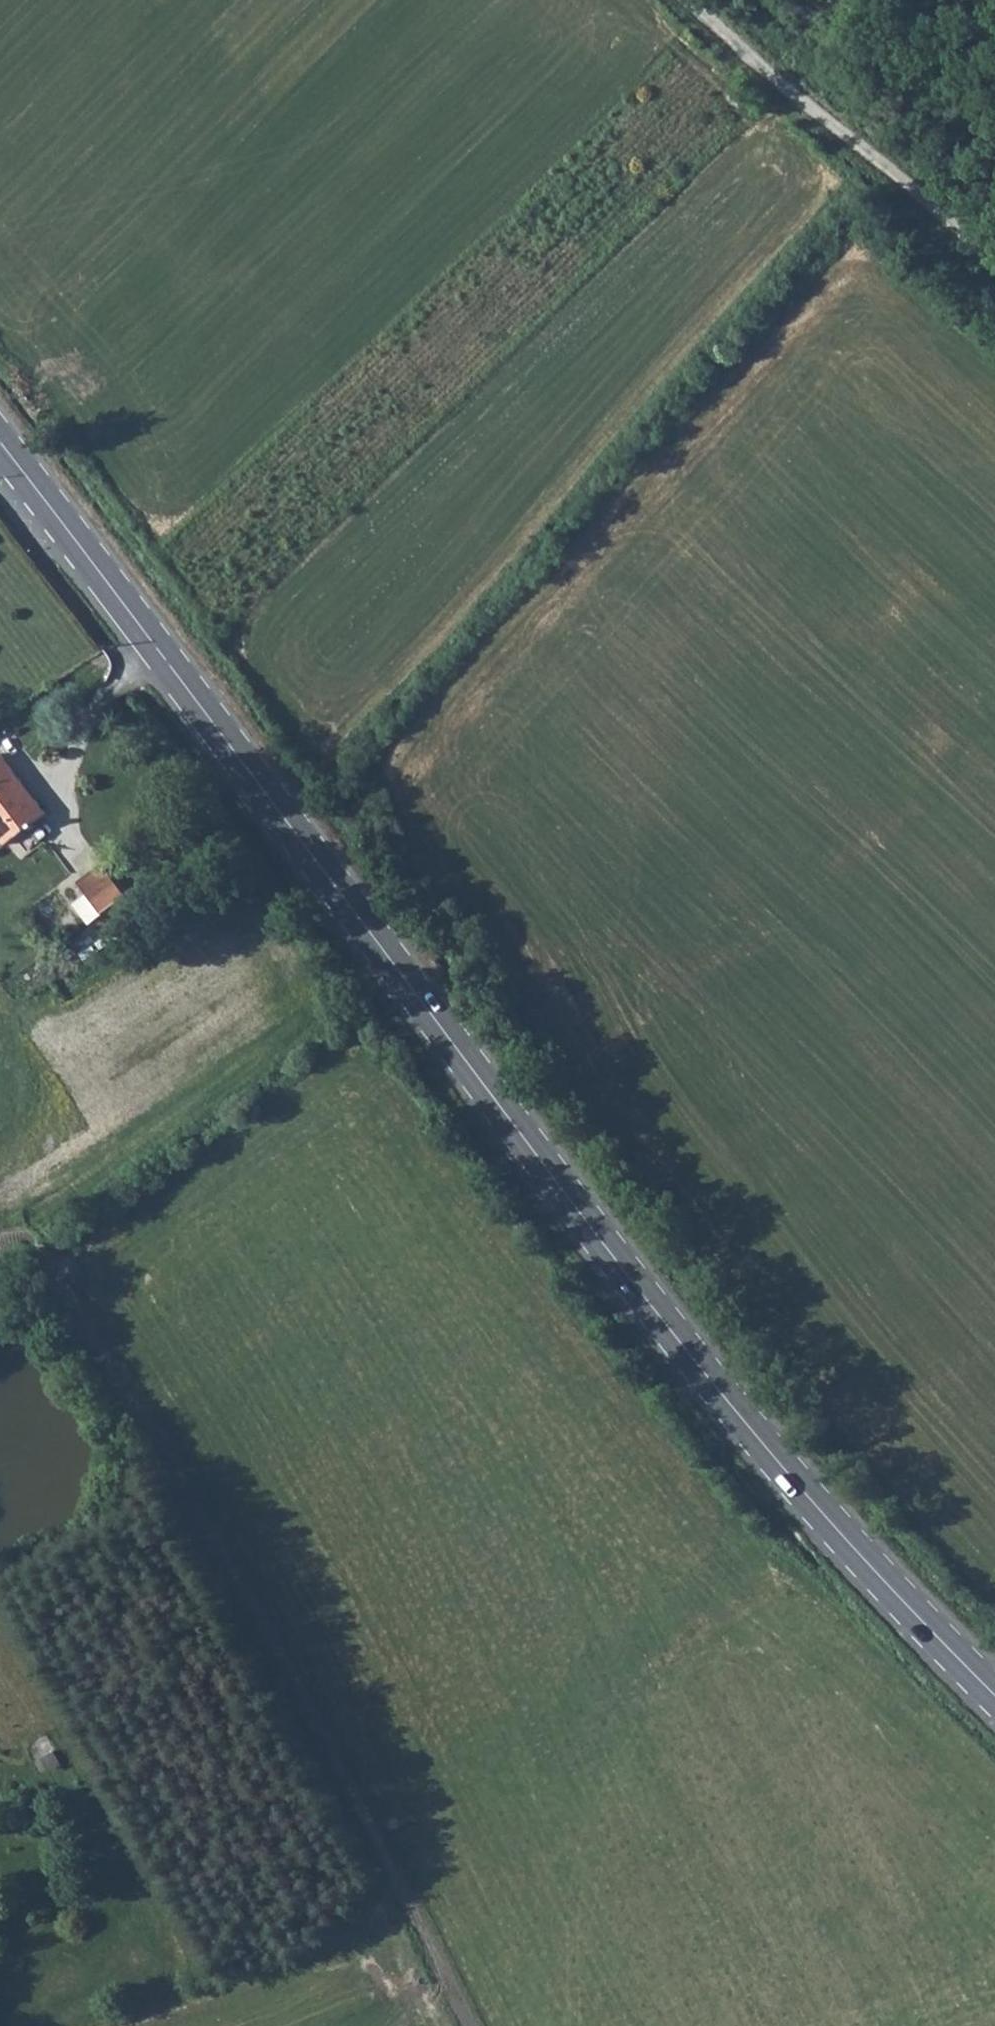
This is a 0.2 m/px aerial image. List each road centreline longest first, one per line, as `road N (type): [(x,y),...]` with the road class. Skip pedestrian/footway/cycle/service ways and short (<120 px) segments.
road 1 (primary): [(994,1695),(735,1405),(0,442)]
road 2 (track): [(994,280),(694,0)]

